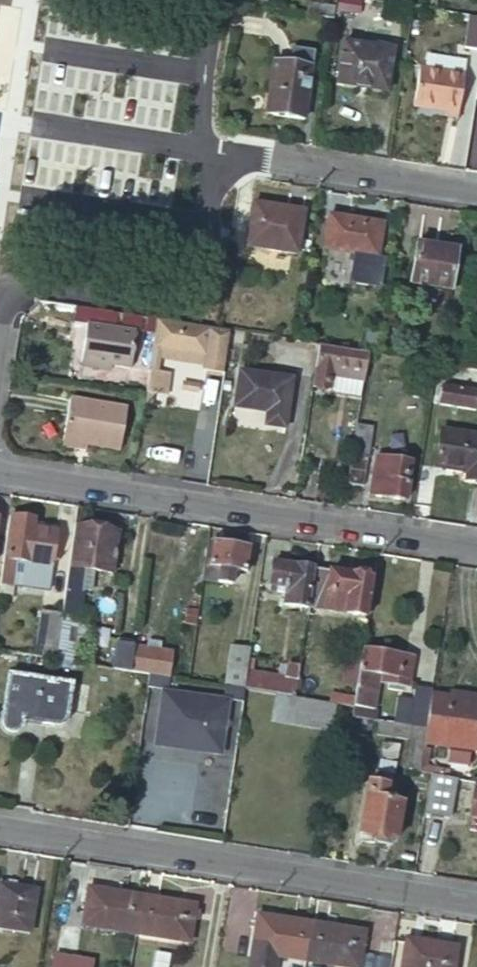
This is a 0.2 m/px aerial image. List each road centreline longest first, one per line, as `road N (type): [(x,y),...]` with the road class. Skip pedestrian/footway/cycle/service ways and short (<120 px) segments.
road 1 (residential): [(476,546),(0,468)]
road 2 (unclassified): [(0,830),(476,904)]
road 3 (residential): [(196,151),(177,302),(4,277)]
road 4 (residential): [(476,194),(196,151)]
road 5 (residential): [(196,151),(34,128)]
road 6 (residential): [(217,0),(196,151)]

